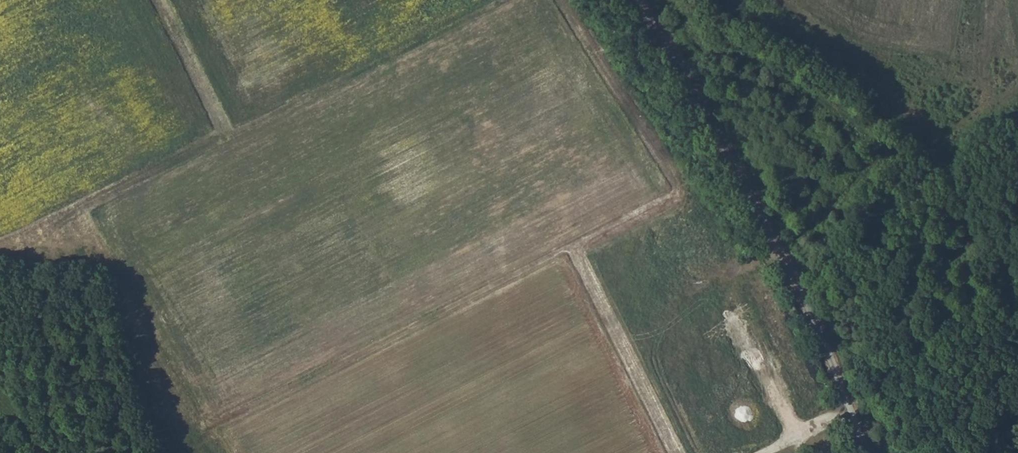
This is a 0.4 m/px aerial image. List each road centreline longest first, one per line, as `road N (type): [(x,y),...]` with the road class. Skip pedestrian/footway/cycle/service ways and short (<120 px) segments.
road 1 (unclassified): [(867,452),(787,263),(637,0)]

